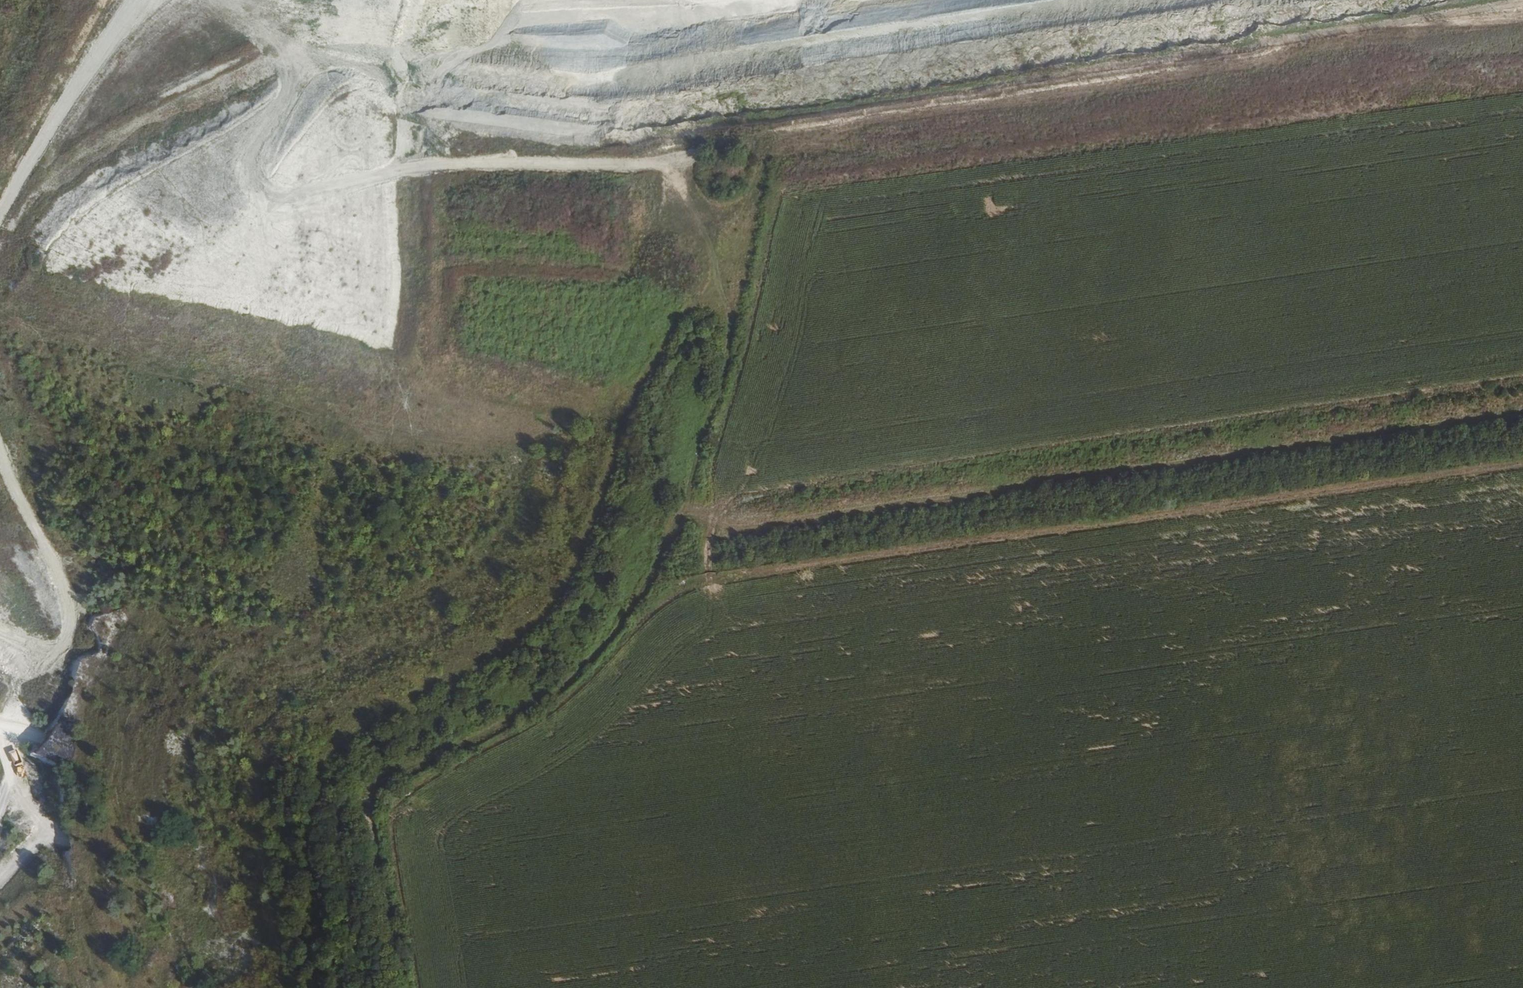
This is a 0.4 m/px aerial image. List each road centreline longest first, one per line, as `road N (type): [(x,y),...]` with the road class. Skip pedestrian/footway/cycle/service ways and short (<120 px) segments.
road 1 (track): [(0,254),(142,147),(359,27),(389,0)]
road 2 (track): [(0,697),(33,670),(62,622),(56,572),(0,445)]

